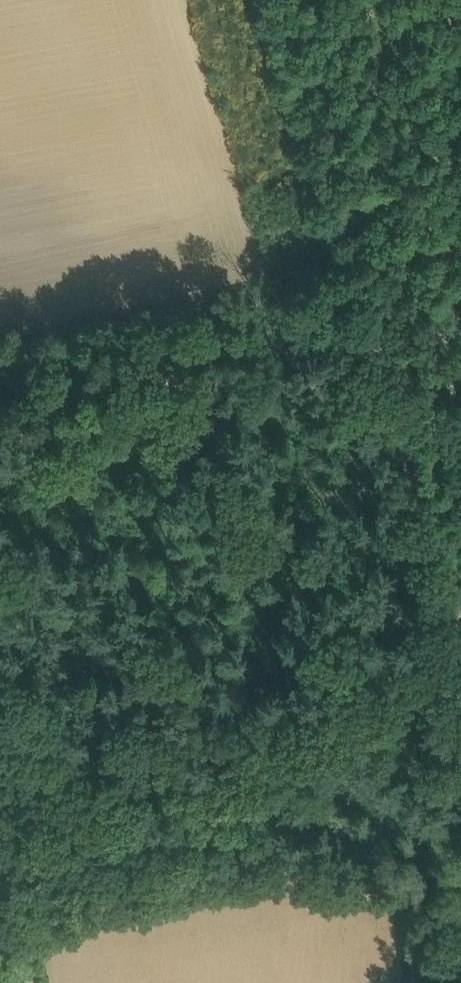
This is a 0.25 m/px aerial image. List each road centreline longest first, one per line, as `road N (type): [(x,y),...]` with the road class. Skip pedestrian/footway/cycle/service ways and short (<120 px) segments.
road 1 (unclassified): [(30,982),(0,860)]

